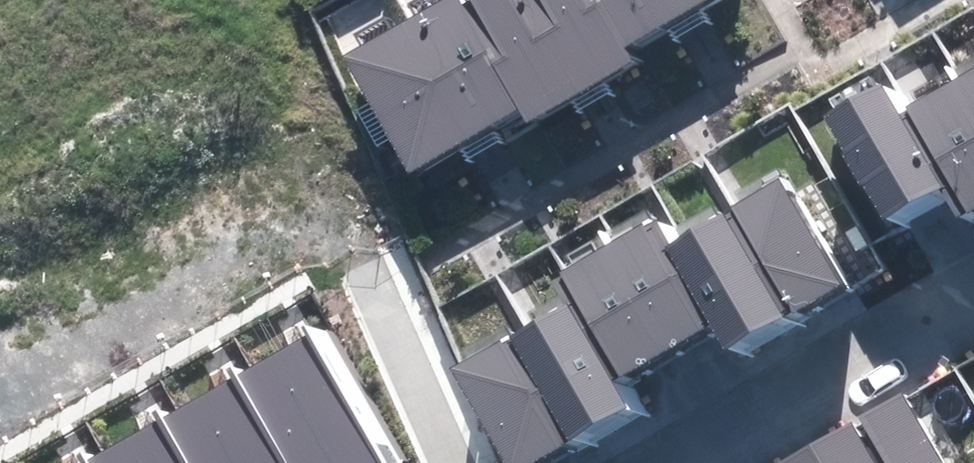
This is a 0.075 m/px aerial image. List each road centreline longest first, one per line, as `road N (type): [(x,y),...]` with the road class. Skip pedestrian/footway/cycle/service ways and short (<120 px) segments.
road 1 (residential): [(973,305),(700,462)]
road 2 (residential): [(451,462),(367,269)]

